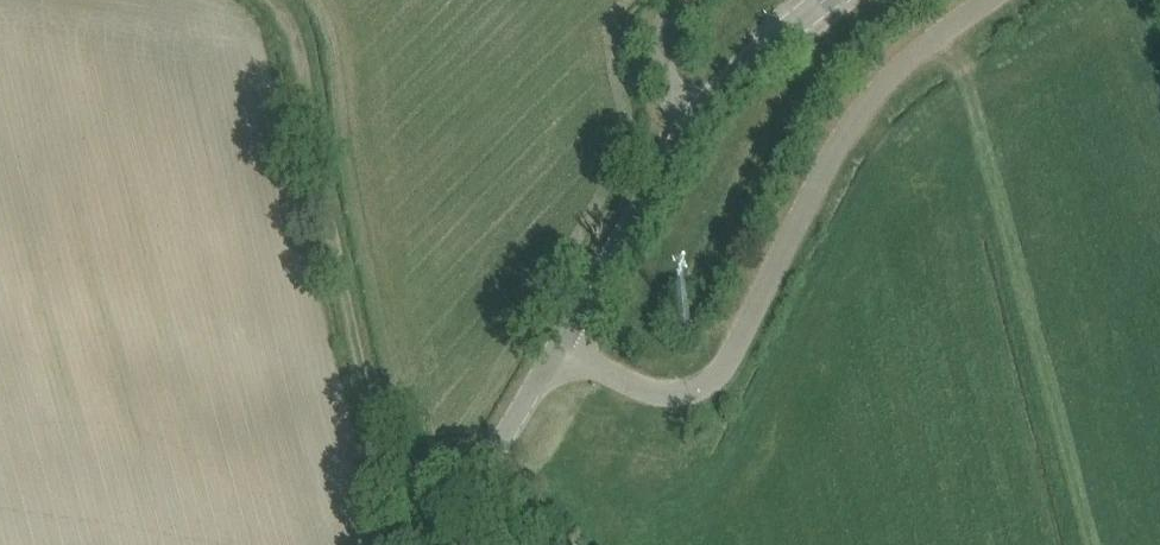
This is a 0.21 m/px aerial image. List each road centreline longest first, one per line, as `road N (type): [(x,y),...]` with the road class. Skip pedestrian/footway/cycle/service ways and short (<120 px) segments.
road 1 (unclassified): [(991,0),(925,45),(857,116),(720,374),(701,391),(658,394),(605,369),(564,337)]
road 2 (track): [(270,0),(298,43),(389,469),(413,509),(452,527)]
road 3 (unclassified): [(564,337),(699,125)]
road 4 (unclassified): [(442,544),(564,337)]
road 5 (unclassified): [(699,125),(765,47),(826,0)]
road 6 (unclassified): [(699,125),(664,57),(668,27),(684,0)]

